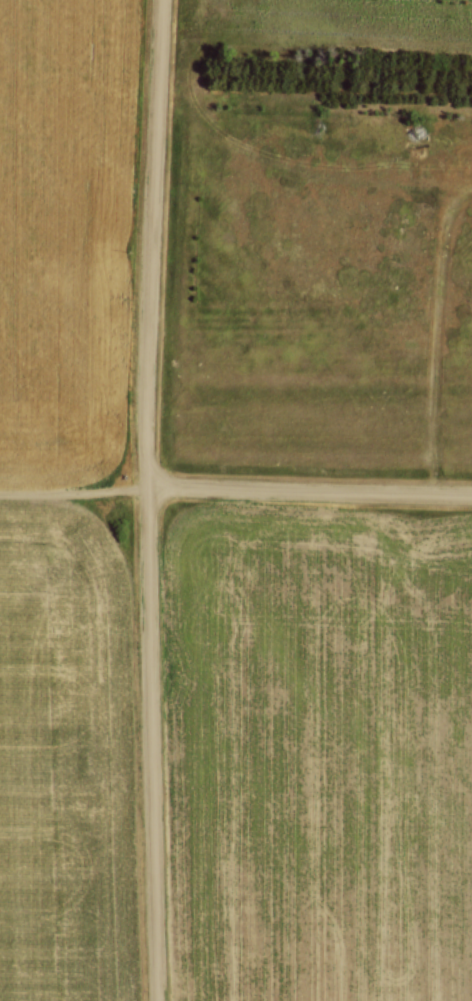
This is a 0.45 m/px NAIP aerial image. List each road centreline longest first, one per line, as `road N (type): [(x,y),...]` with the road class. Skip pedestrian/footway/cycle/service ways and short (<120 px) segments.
road 1 (residential): [(151,1000),(141,389),(156,0)]
road 2 (residential): [(0,492),(175,485),(471,492)]

